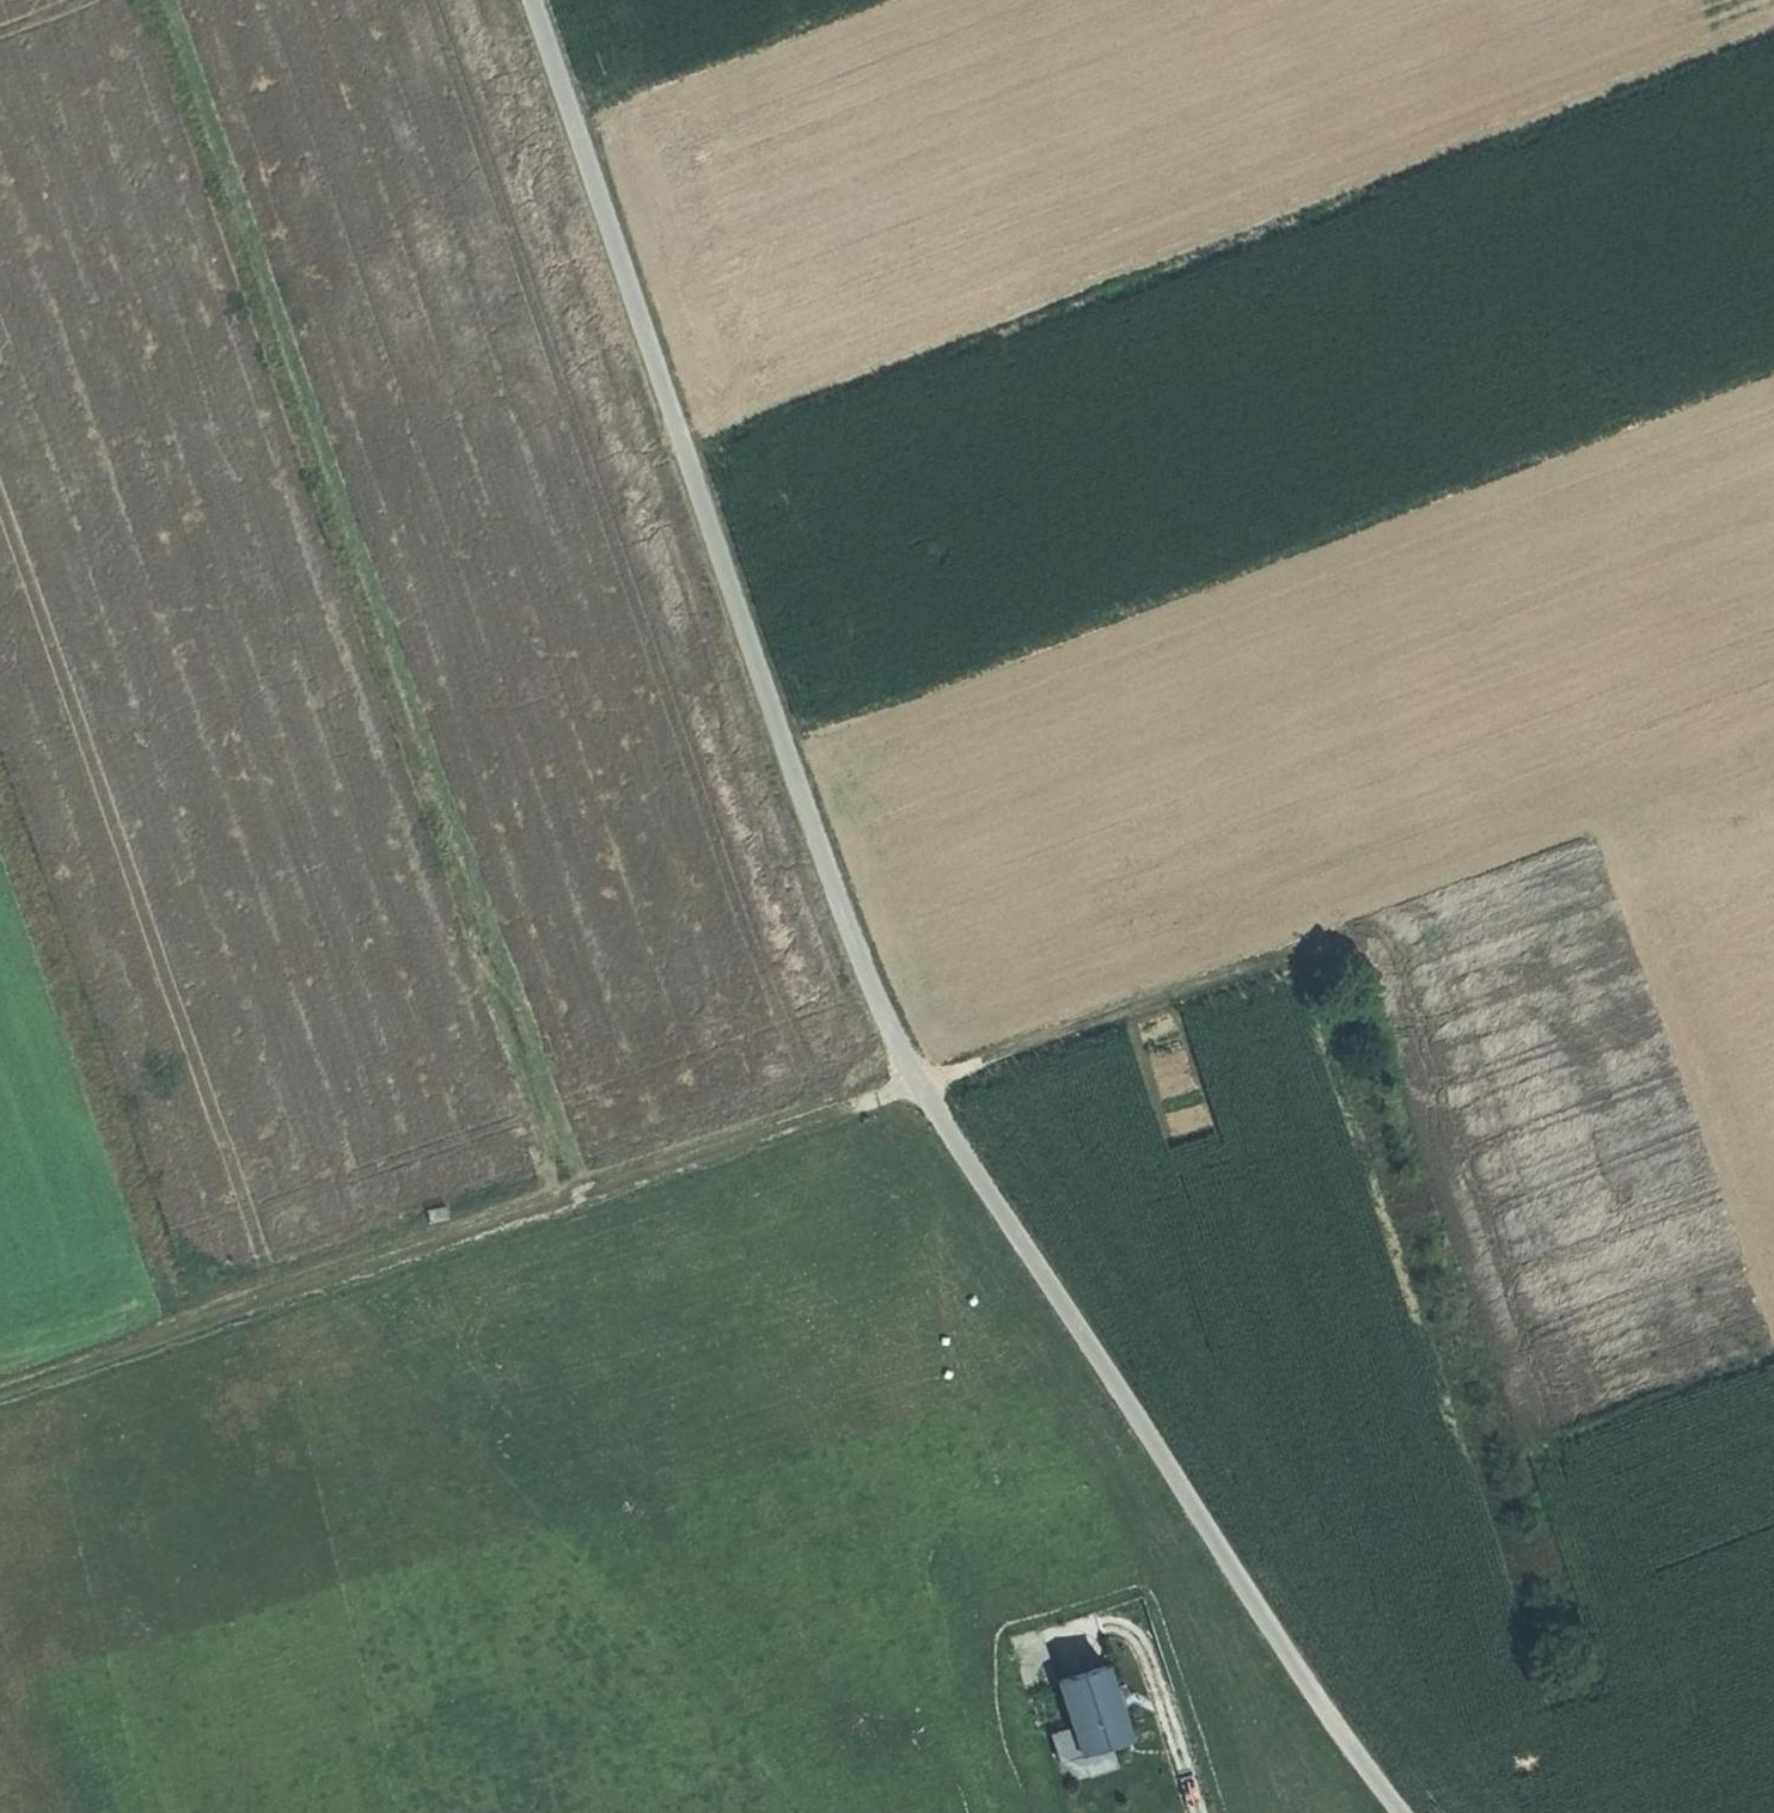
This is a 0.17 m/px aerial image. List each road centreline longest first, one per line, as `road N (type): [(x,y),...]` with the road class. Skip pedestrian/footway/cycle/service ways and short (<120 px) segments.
road 1 (track): [(1392,1812),(1348,1761),(883,1025),(527,0)]
road 2 (track): [(0,1387),(1344,939)]

